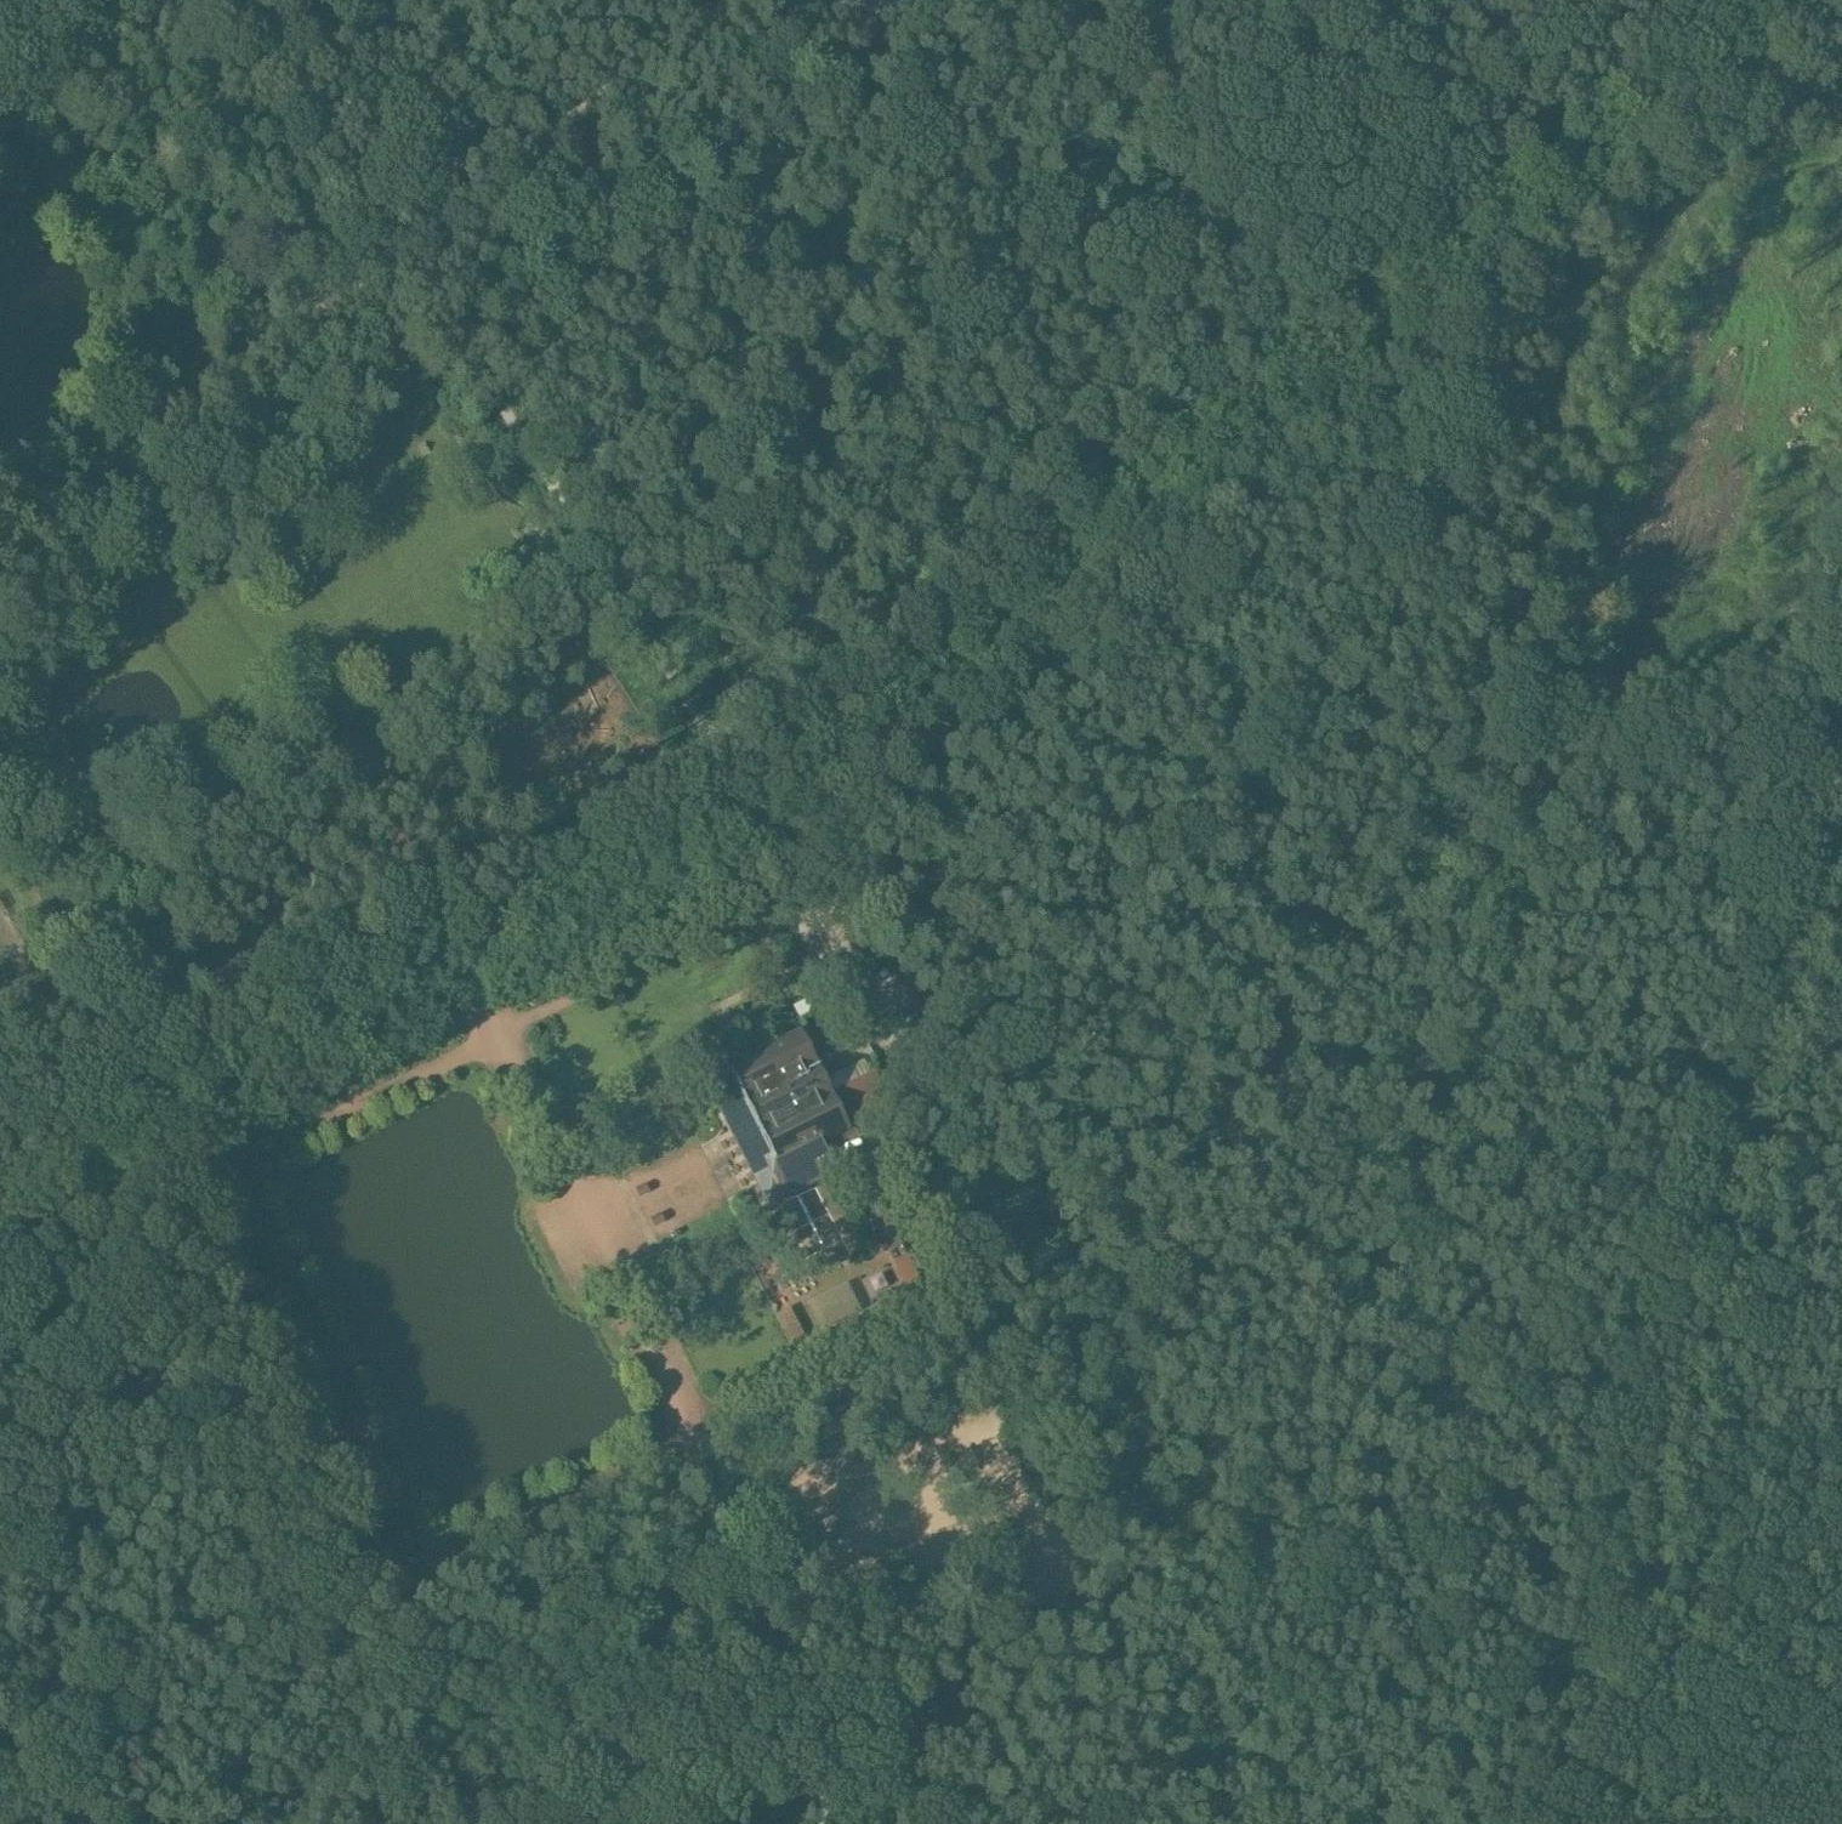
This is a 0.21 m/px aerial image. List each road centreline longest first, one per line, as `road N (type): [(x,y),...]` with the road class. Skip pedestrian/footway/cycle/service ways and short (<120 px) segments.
road 1 (unclassified): [(0,1198),(750,808),(1779,0)]
road 2 (track): [(1555,1823),(1691,1289),(1841,750)]

